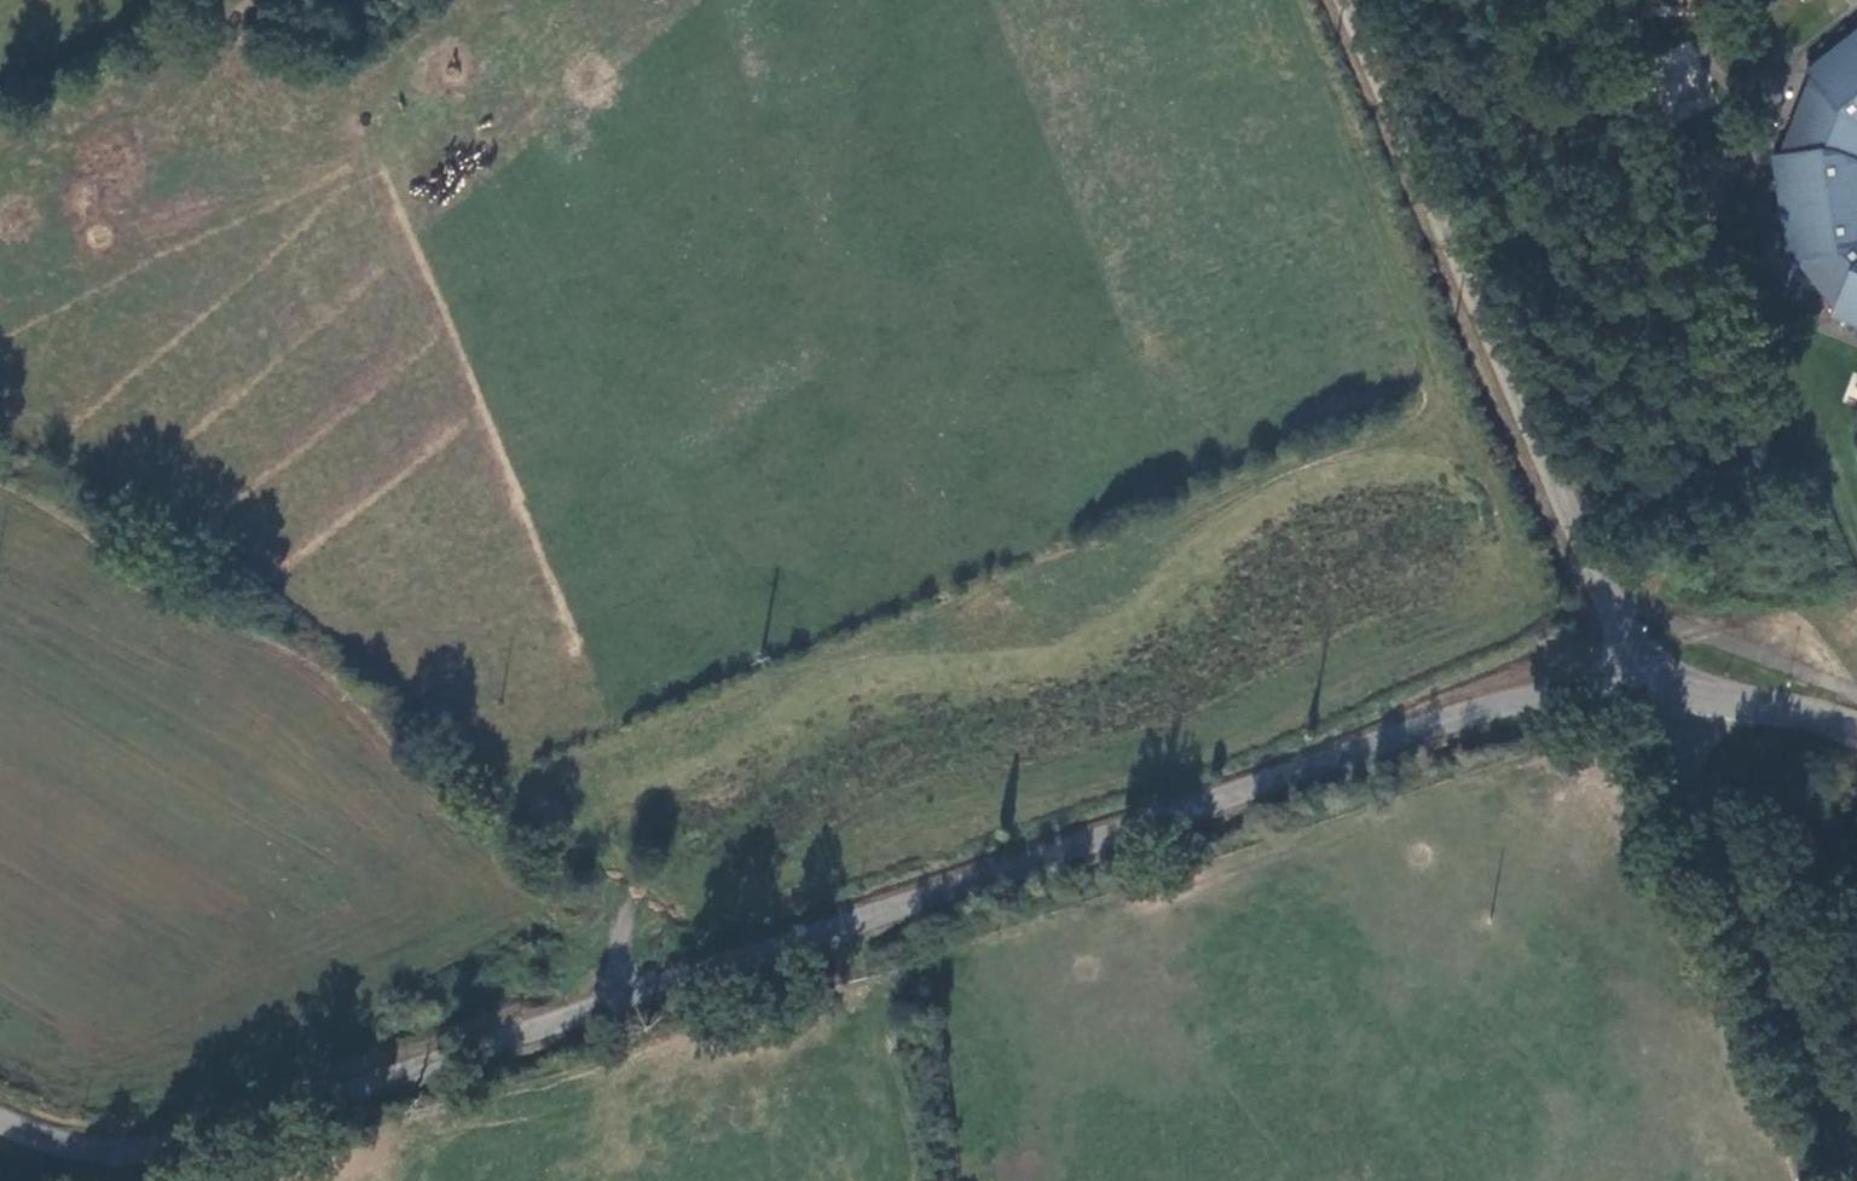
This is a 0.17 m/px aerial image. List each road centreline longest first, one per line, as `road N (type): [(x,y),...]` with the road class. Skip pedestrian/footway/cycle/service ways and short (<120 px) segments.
road 1 (unclassified): [(0,1121),(77,1148),(143,1151),(226,1132),(1402,735),(1568,696),(1659,688)]
road 2 (unclassified): [(1659,688),(1560,505),(1340,0)]
road 3 (unclassified): [(1856,1134),(1773,932),(1682,756),(1659,688)]
road 4 (unclassified): [(1856,733),(1803,714),(1659,688)]

